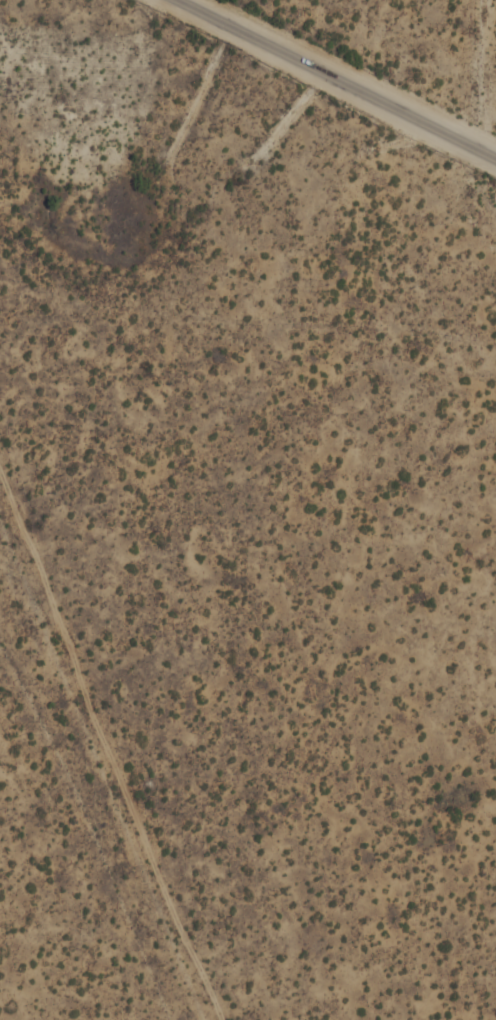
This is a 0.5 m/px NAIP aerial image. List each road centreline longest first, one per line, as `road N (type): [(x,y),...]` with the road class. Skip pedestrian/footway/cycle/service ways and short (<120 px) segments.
road 1 (residential): [(241,31),(166,264),(179,651),(140,701)]
road 2 (residential): [(224,1019),(0,469)]
road 3 (residential): [(495,158),(180,0)]

